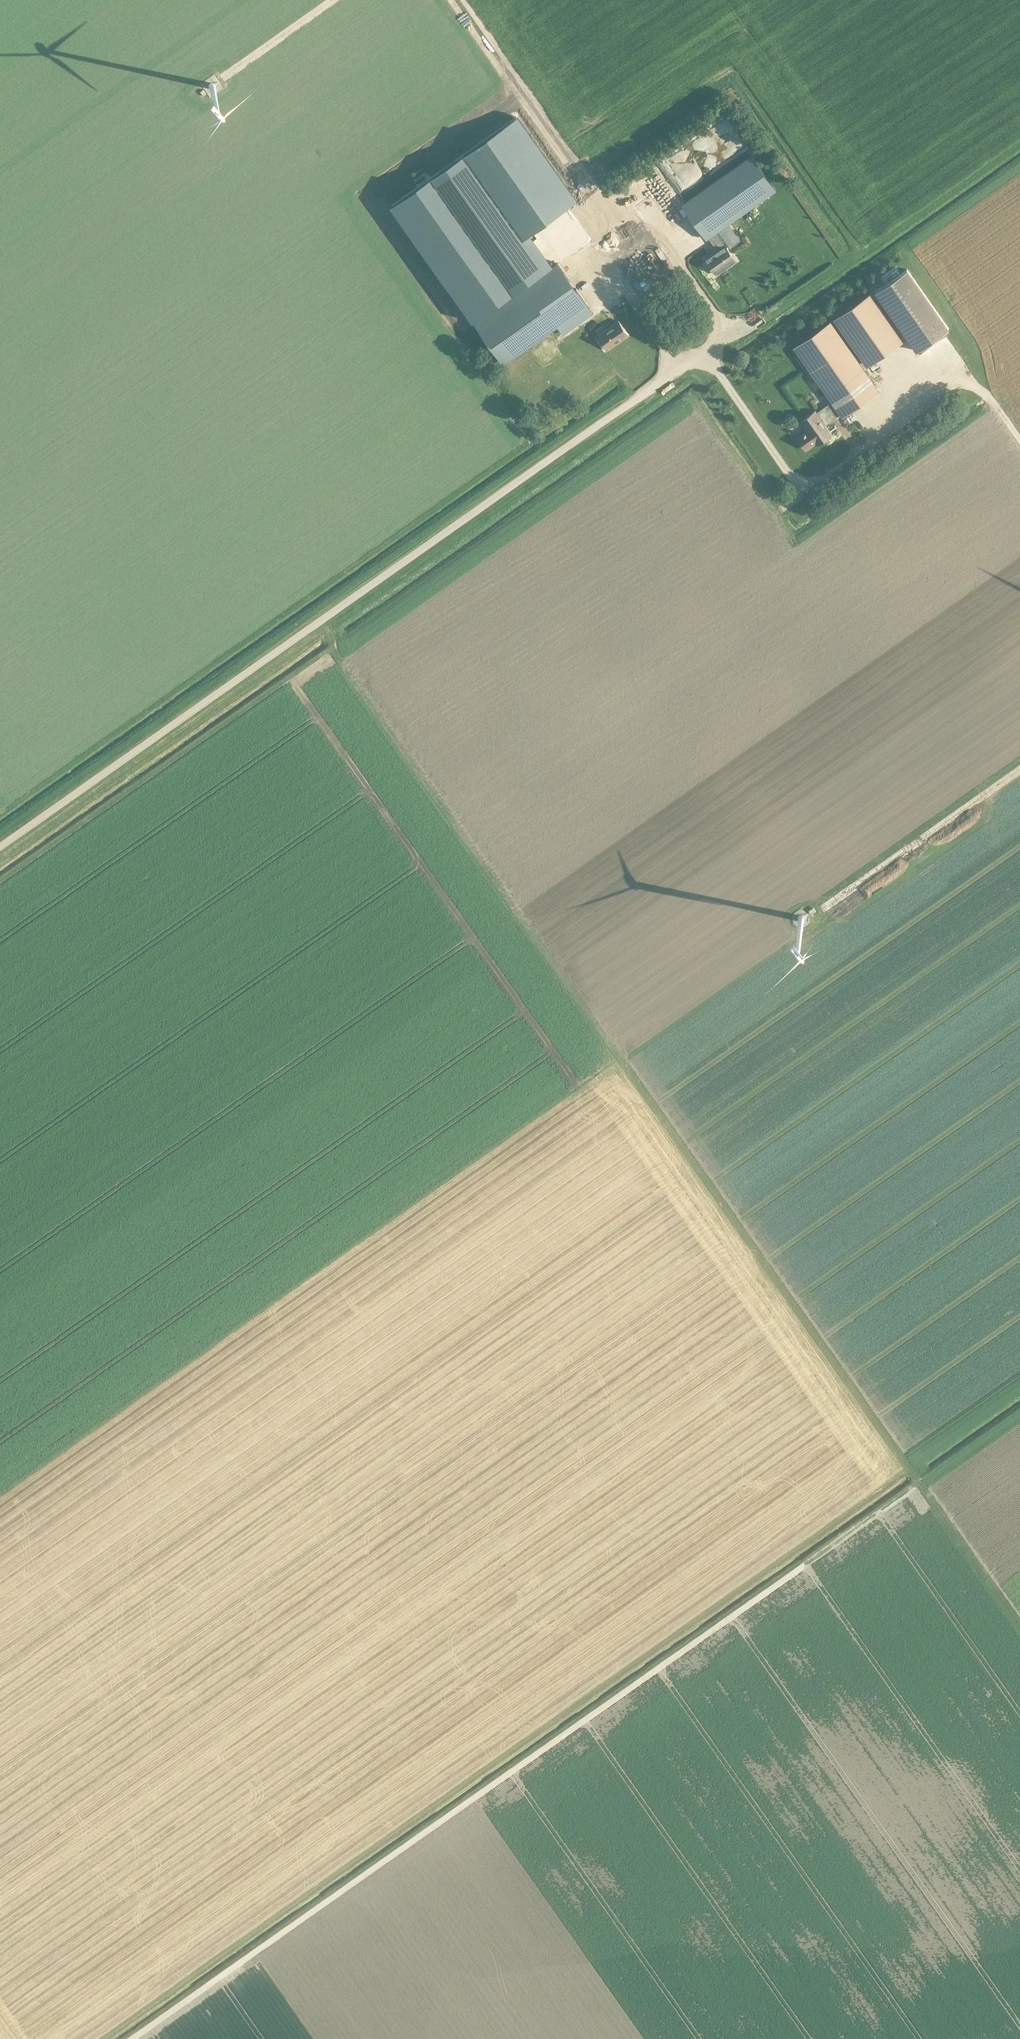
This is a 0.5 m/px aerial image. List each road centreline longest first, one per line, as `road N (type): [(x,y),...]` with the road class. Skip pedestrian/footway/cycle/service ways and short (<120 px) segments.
road 1 (residential): [(0,846),(752,315)]

